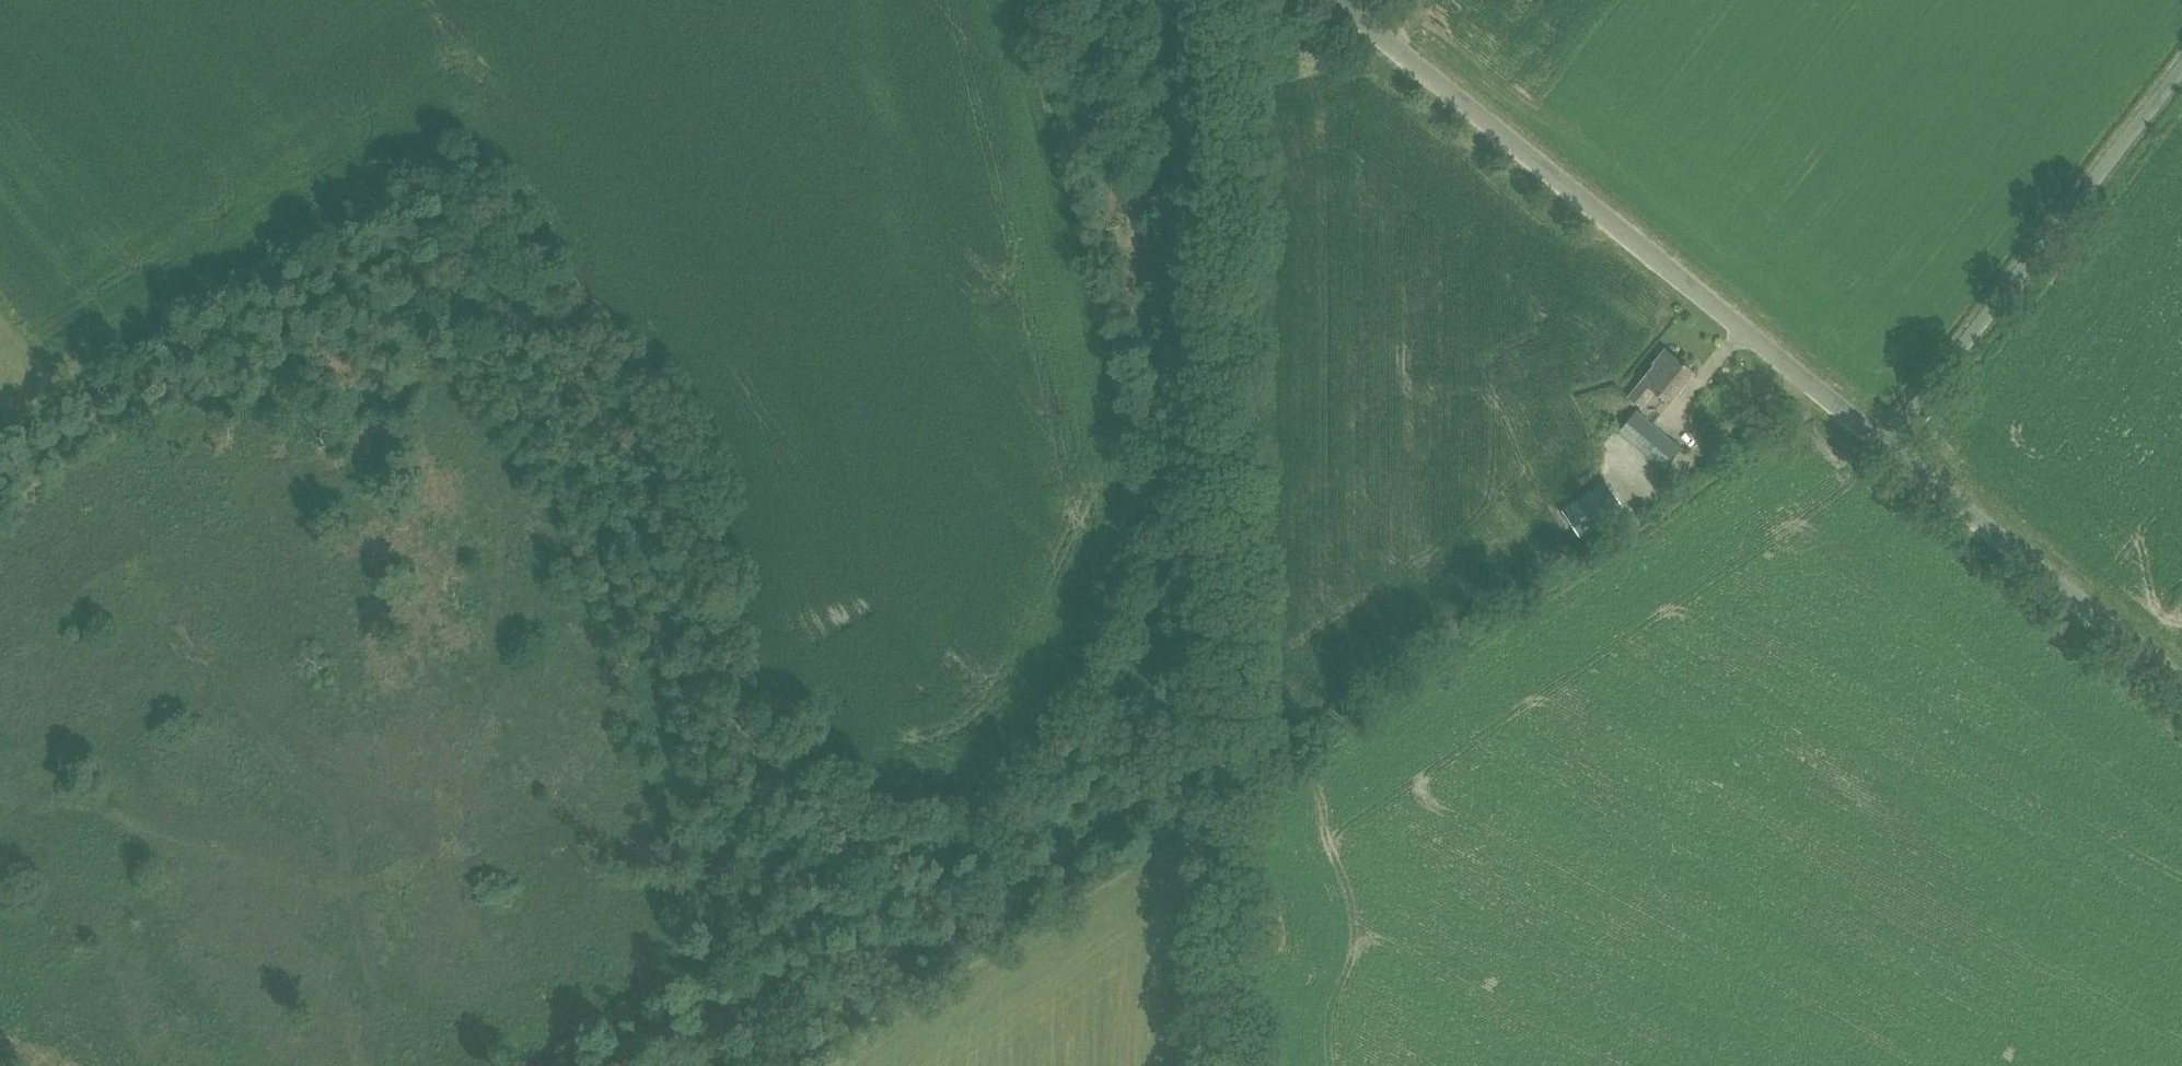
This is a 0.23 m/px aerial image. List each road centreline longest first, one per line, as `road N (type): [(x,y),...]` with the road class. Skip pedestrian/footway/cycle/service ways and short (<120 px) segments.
road 1 (unclassified): [(1886,446),(1343,0)]
road 2 (unclassified): [(1886,446),(2181,65)]
road 3 (unclassified): [(2181,686),(1886,446)]

